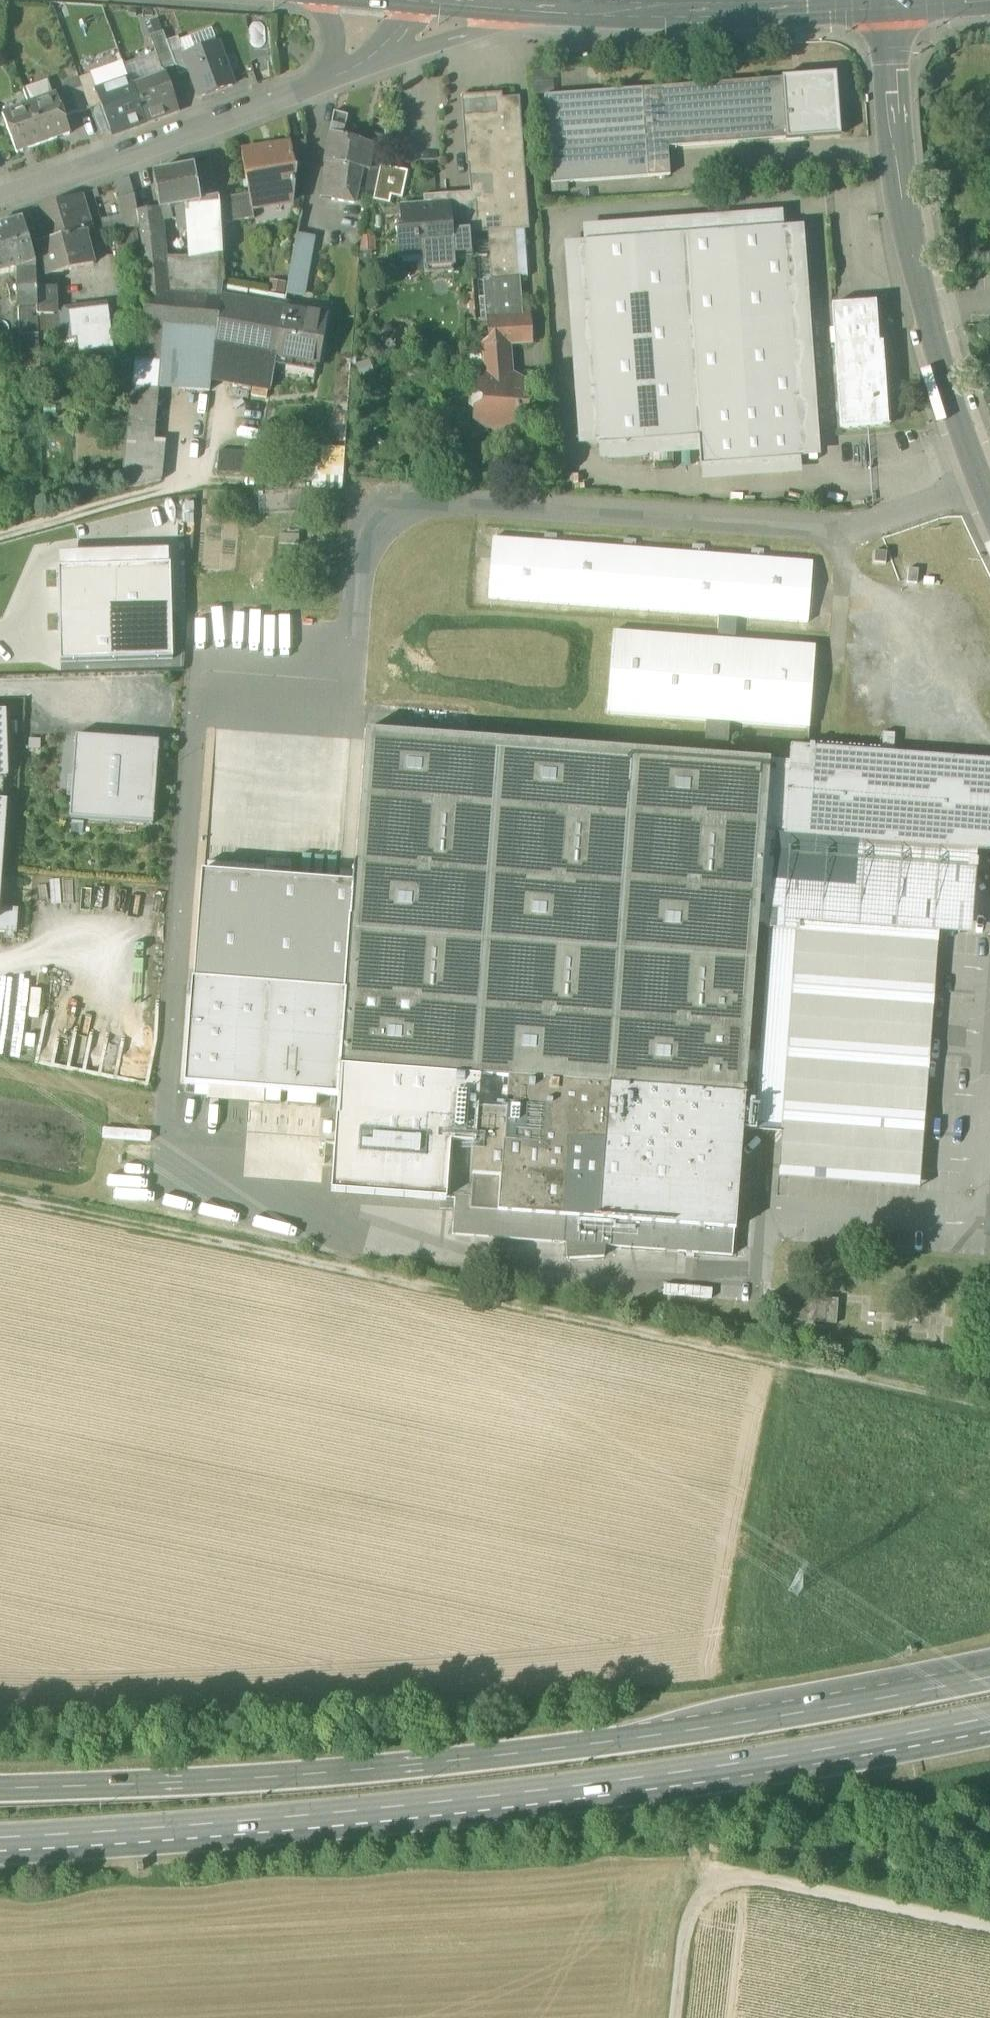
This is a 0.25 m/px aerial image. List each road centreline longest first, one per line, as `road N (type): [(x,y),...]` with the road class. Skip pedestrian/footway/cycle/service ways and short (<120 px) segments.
road 1 (track): [(0,1195),(989,1405)]
road 2 (trunk): [(0,1836),(392,1816),(750,1770),(989,1722)]
road 3 (trunk): [(989,1675),(624,1740),(397,1770),(0,1790)]
road 4 (tertiary): [(989,503),(914,255),(889,0)]
road 5 (residential): [(329,78),(0,197)]
road 6 (secondary): [(588,6),(875,0)]
road 7 (track): [(0,536),(185,478),(193,399)]
road 8 (residential): [(354,68),(588,6)]
road 9 (track): [(154,533),(46,550),(0,631)]
road 10 (secondary): [(465,0),(588,6)]
road 11 (track): [(0,689),(122,688)]

